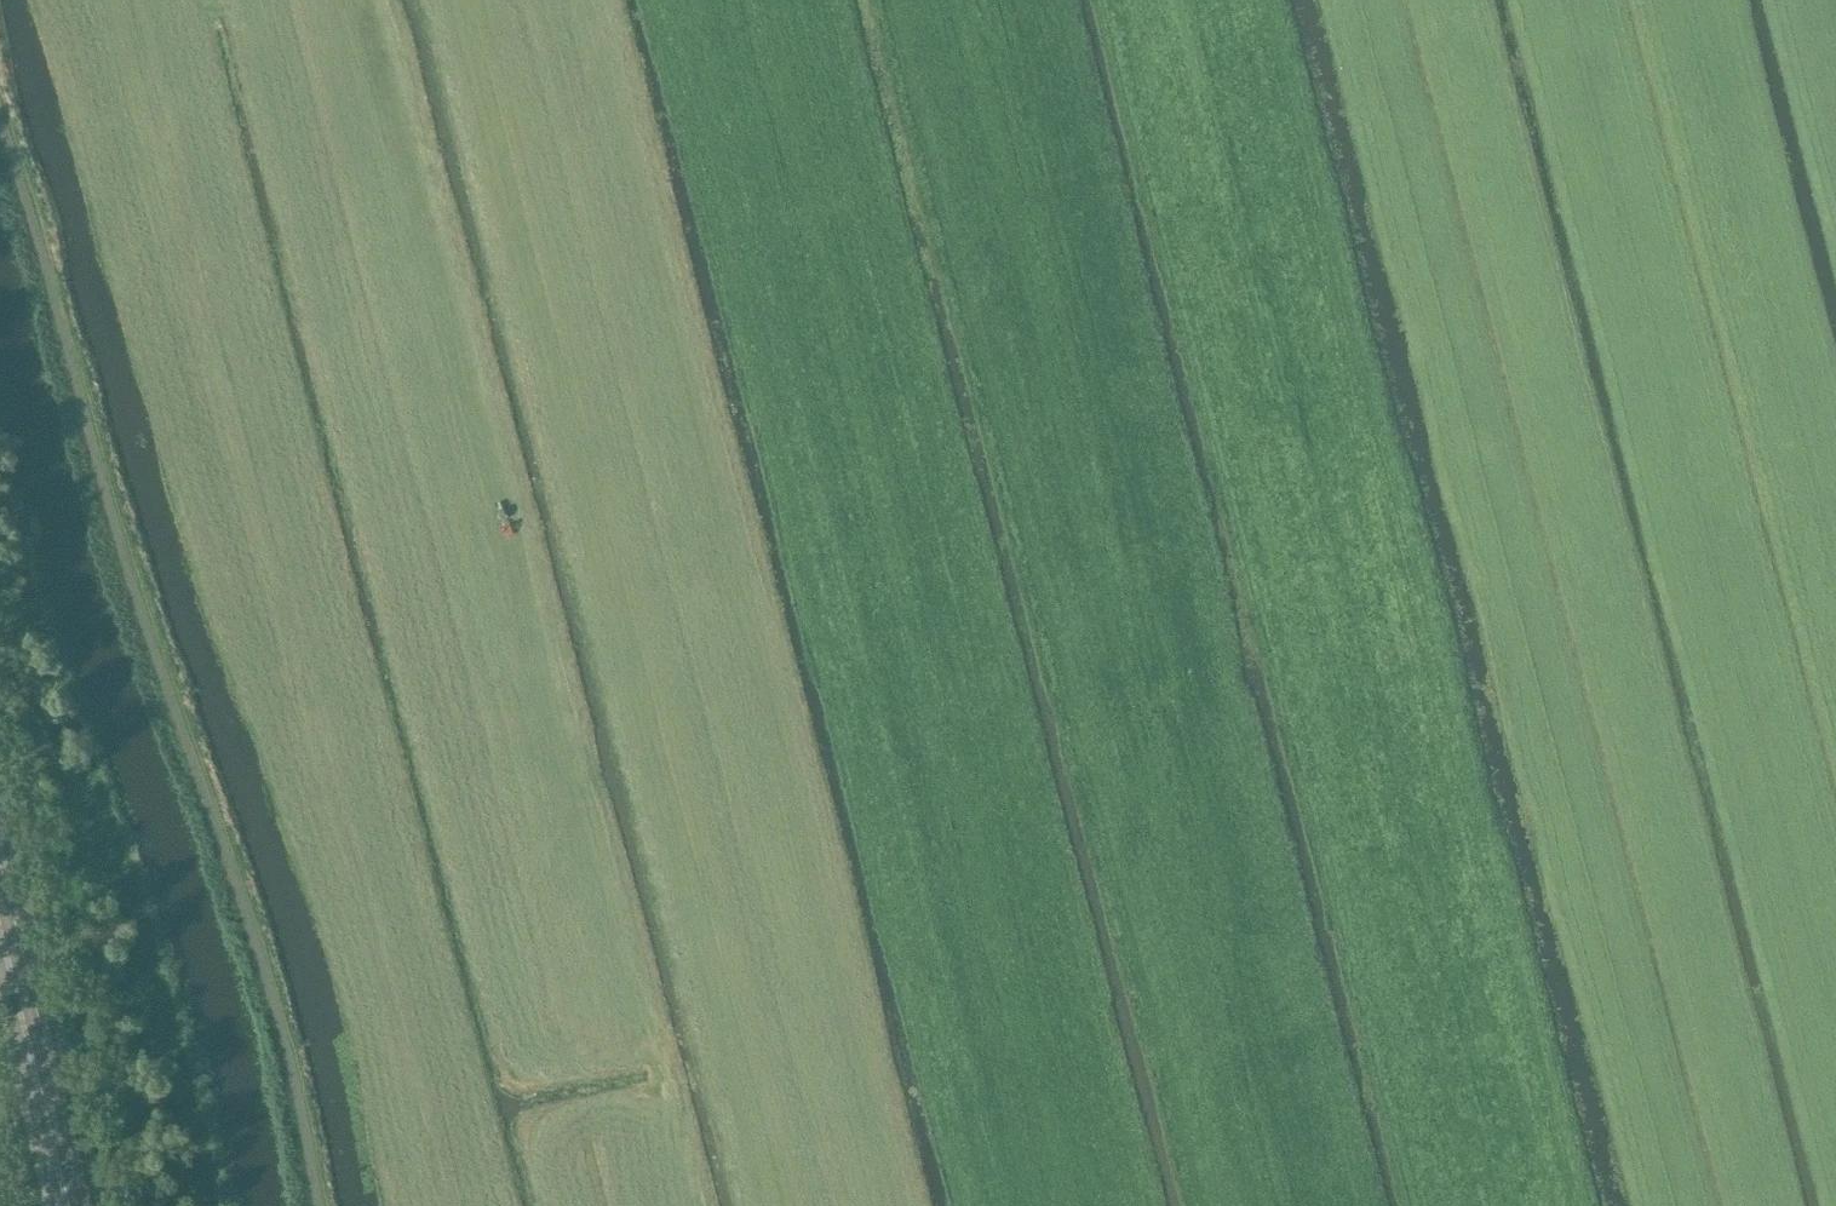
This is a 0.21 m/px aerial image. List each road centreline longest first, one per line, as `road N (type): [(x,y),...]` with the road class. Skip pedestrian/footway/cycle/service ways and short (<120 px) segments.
road 1 (primary): [(66,1205),(0,941)]

